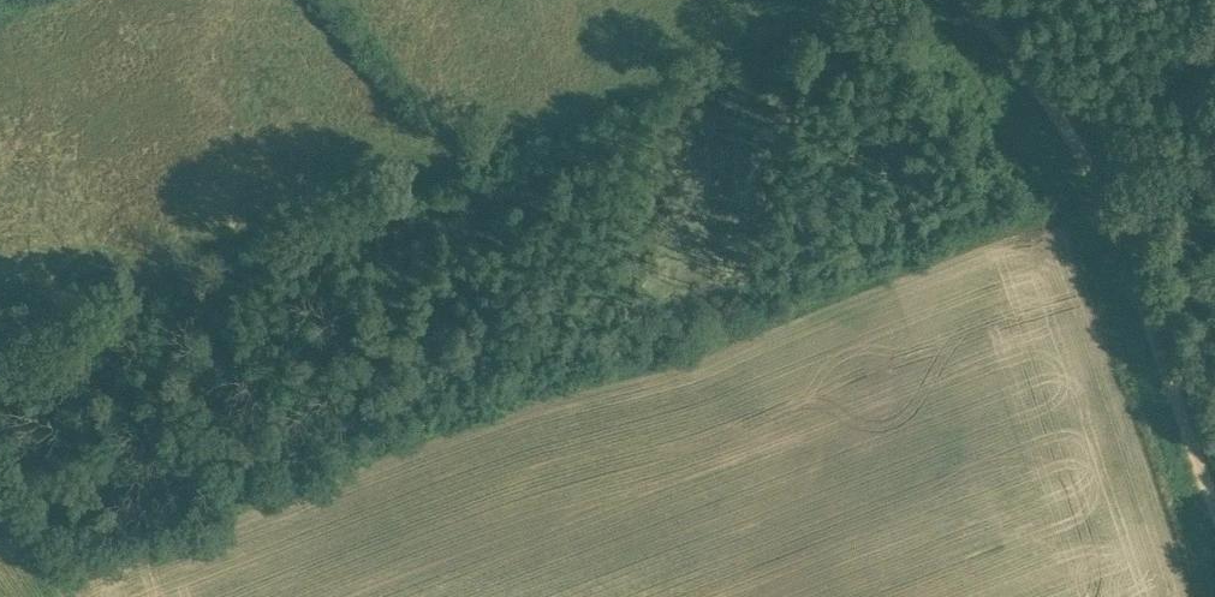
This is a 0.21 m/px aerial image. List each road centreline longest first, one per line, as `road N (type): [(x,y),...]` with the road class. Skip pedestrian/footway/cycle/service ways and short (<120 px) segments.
road 1 (track): [(1214,493),(1089,132),(985,0)]

